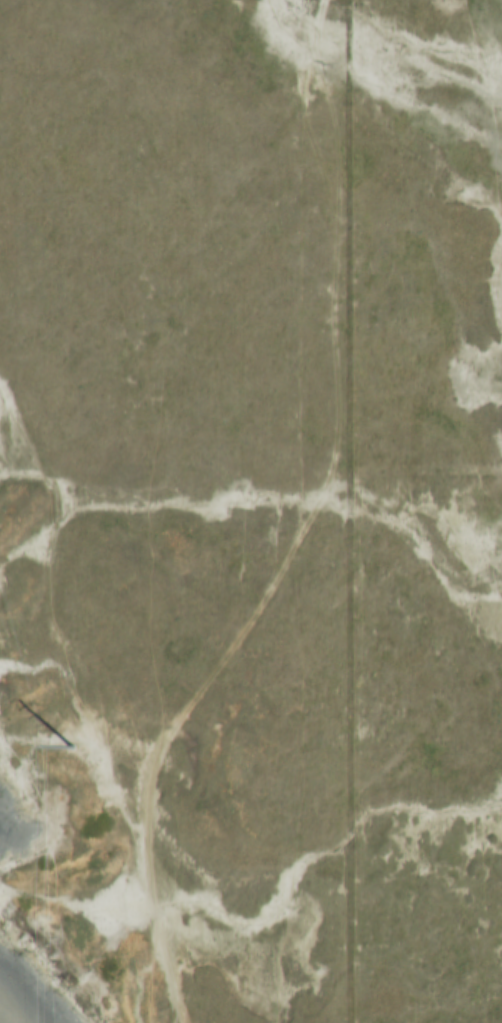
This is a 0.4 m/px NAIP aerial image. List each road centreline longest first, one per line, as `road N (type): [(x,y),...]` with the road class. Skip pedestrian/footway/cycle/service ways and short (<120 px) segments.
road 1 (track): [(187,1022),(145,881),(152,771),(169,734),(276,583),(328,490),(336,458),(337,196),(303,97),(321,0)]

